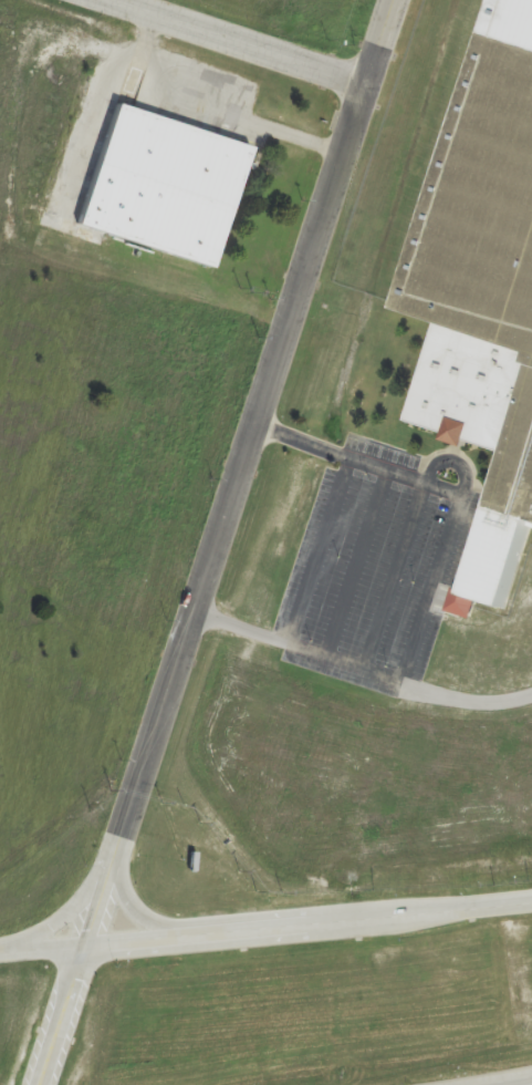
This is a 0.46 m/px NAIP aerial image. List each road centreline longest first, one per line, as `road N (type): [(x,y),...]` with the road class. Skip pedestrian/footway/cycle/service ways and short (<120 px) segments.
road 1 (residential): [(378,66),(76,942),(40,1084)]
road 2 (trunk): [(531,903),(0,947)]
road 3 (residential): [(366,105),(96,0)]

